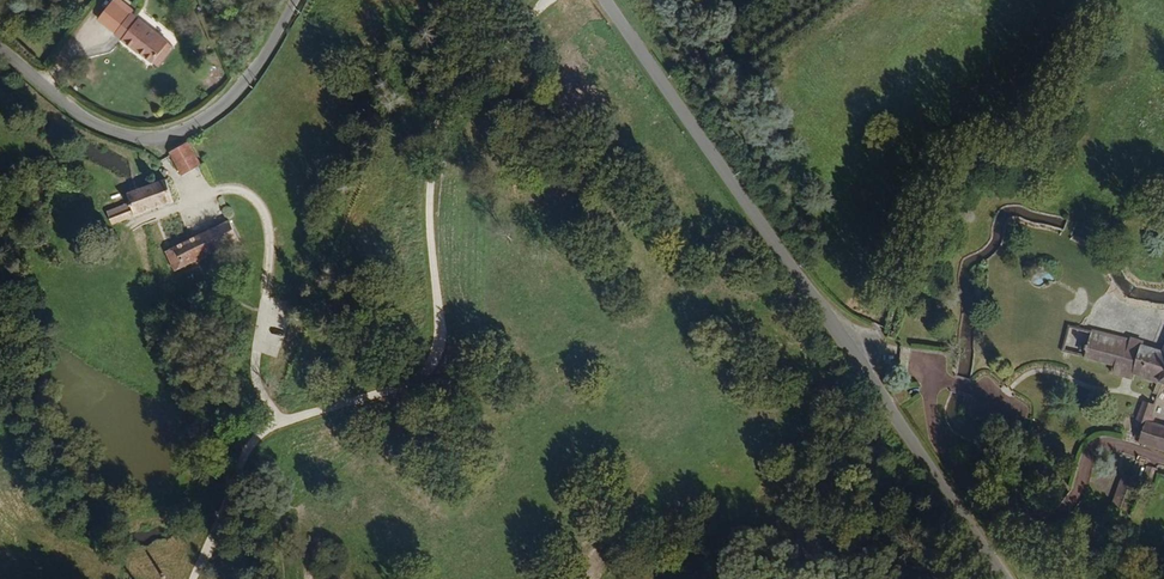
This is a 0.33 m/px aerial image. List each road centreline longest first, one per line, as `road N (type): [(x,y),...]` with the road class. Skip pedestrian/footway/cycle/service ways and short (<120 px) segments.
road 1 (tertiary): [(1006,578),(605,0)]
road 2 (track): [(1163,461),(1090,446),(1069,492),(1043,520),(995,509),(958,484),(931,444),(925,358)]
road 3 (residential): [(0,52),(91,125),(135,138),(180,131),(241,82)]
road 4 (track): [(968,390),(831,329)]

